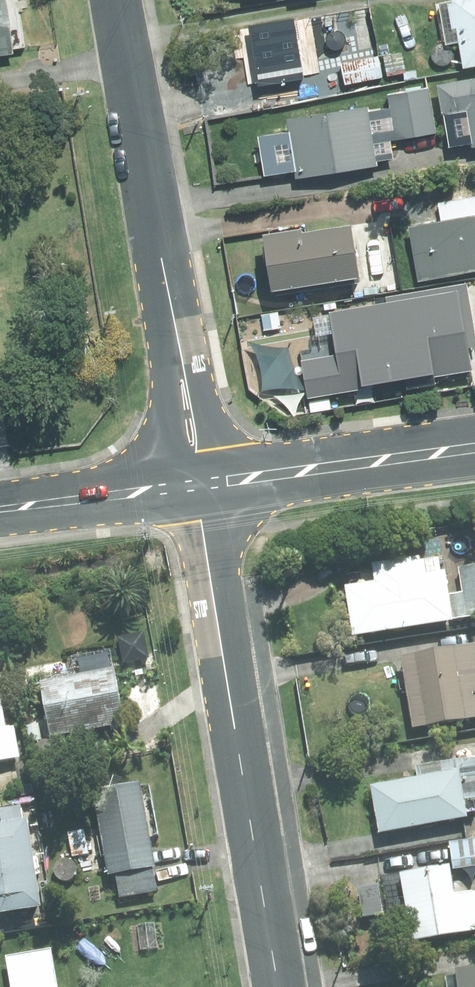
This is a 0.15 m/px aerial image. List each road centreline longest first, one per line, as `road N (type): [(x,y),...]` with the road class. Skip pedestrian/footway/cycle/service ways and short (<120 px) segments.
road 1 (residential): [(278,986),(195,486)]
road 2 (residential): [(155,221),(178,258),(227,481)]
road 3 (residential): [(177,488),(147,264),(155,221)]
road 4 (secondary): [(474,452),(227,481)]
road 5 (residential): [(155,221),(115,0)]
road 6 (secondary): [(177,488),(0,512)]

